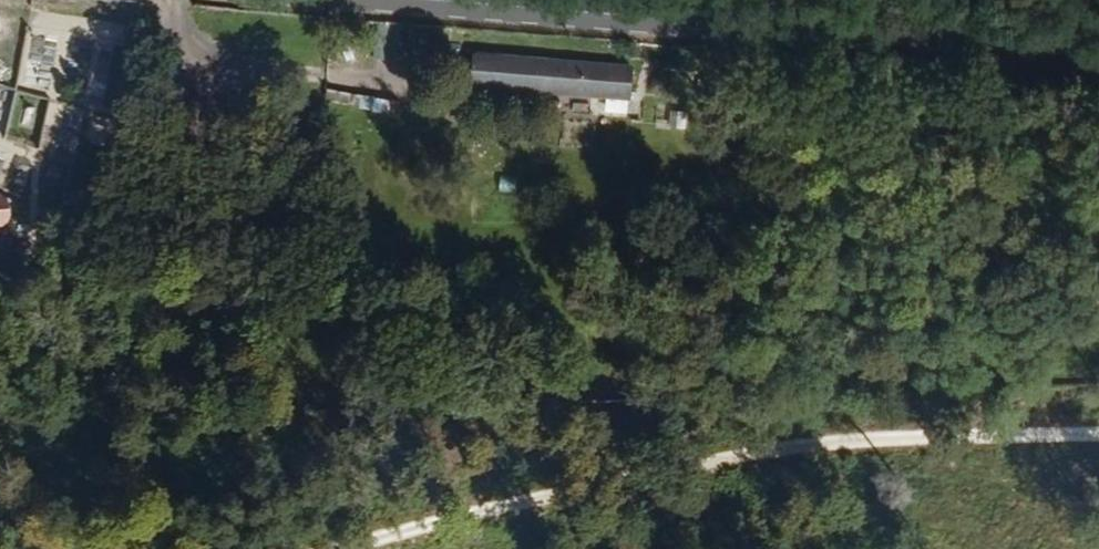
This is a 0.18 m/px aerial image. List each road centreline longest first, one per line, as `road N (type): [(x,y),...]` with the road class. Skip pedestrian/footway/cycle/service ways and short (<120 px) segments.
road 1 (track): [(368,548),(513,505),(807,447),(1098,436)]
road 2 (secondary): [(1098,65),(376,0)]

